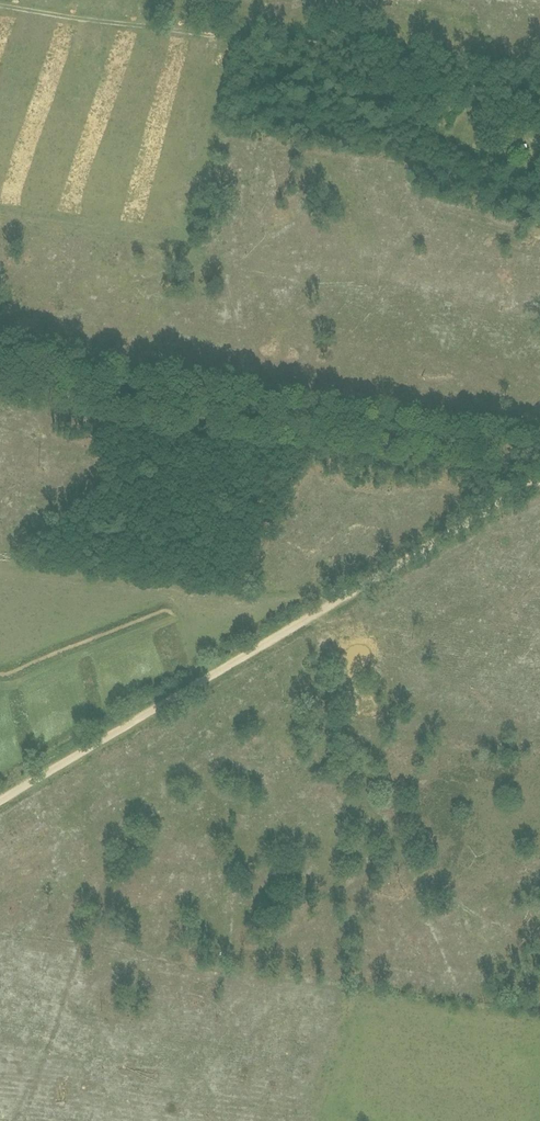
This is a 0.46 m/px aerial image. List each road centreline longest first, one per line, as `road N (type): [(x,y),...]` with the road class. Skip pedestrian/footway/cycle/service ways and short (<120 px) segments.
road 1 (track): [(539,481),(0,802)]
road 2 (track): [(539,461),(0,374)]
road 3 (track): [(0,4),(247,40),(450,53),(473,78),(478,124)]

